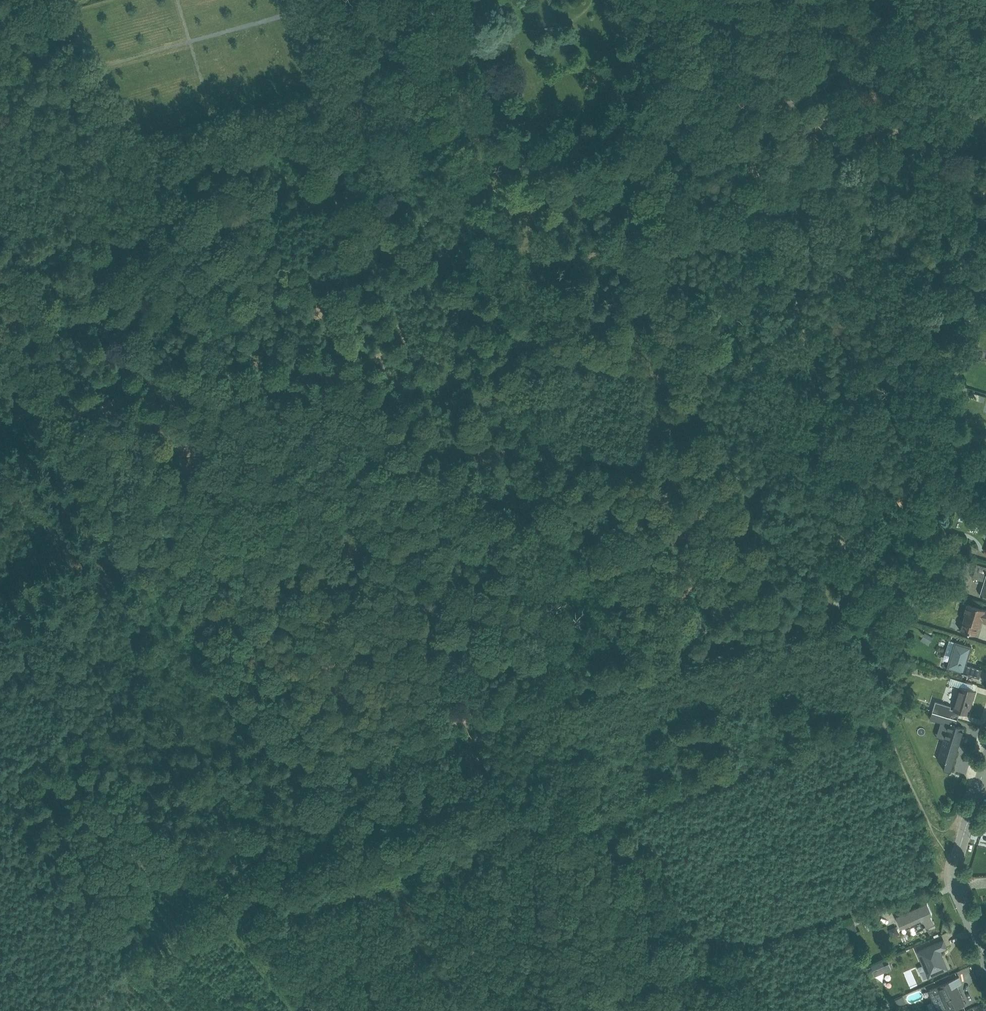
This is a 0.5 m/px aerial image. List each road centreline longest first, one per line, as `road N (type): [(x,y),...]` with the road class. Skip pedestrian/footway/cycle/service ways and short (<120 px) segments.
road 1 (residential): [(985,765),(957,883),(985,963)]

